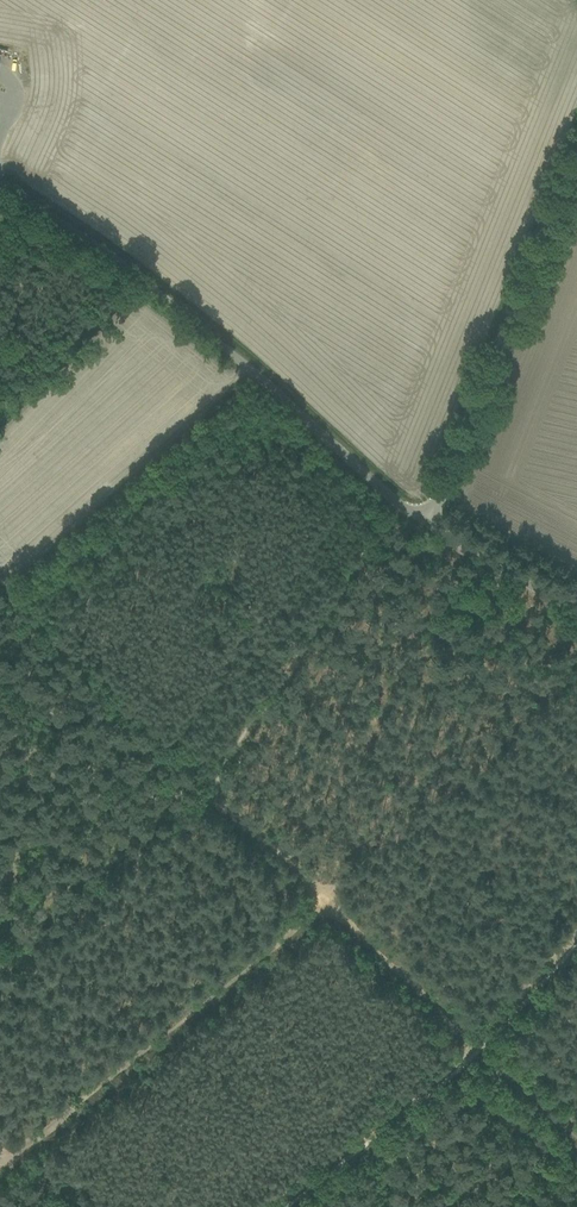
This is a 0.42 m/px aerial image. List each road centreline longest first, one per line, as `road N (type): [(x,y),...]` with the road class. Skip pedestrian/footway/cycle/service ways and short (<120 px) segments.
road 1 (unclassified): [(427,523),(208,333),(0,192)]
road 2 (track): [(329,900),(10,1165)]
road 3 (track): [(576,930),(420,1090),(269,1206)]
road 4 (unclassified): [(427,523),(576,151)]
road 5 (track): [(482,1047),(214,794)]
road 6 (track): [(214,794),(401,505)]
road 7 (unclassified): [(576,616),(427,523)]

